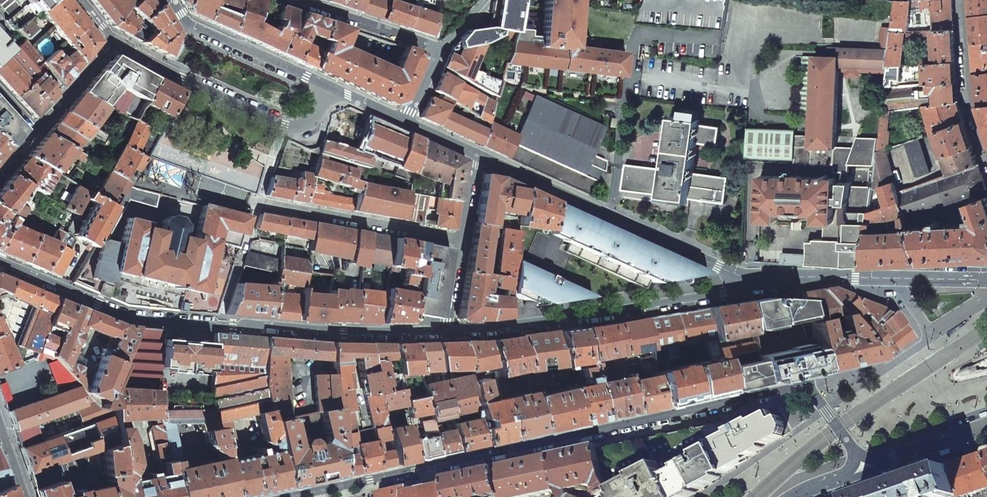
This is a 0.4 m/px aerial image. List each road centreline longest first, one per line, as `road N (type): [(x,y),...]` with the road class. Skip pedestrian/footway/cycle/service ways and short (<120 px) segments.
road 1 (residential): [(866,469),(807,385),(293,496)]
road 2 (residential): [(0,262),(128,315),(446,331)]
road 3 (residential): [(446,331),(838,275)]
road 4 (residential): [(478,156),(721,265),(838,275)]
road 5 (residential): [(115,42),(290,127),(308,123),(326,85)]
road 6 (residential): [(326,85),(184,21),(172,0)]
road 7 (residential): [(478,156),(446,331)]
road 8 (residential): [(441,52),(288,0)]
road 9 (residential): [(961,0),(968,101),(986,155)]
road 10 (residential): [(838,275),(986,279)]
road 11 (residential): [(866,469),(986,427)]

